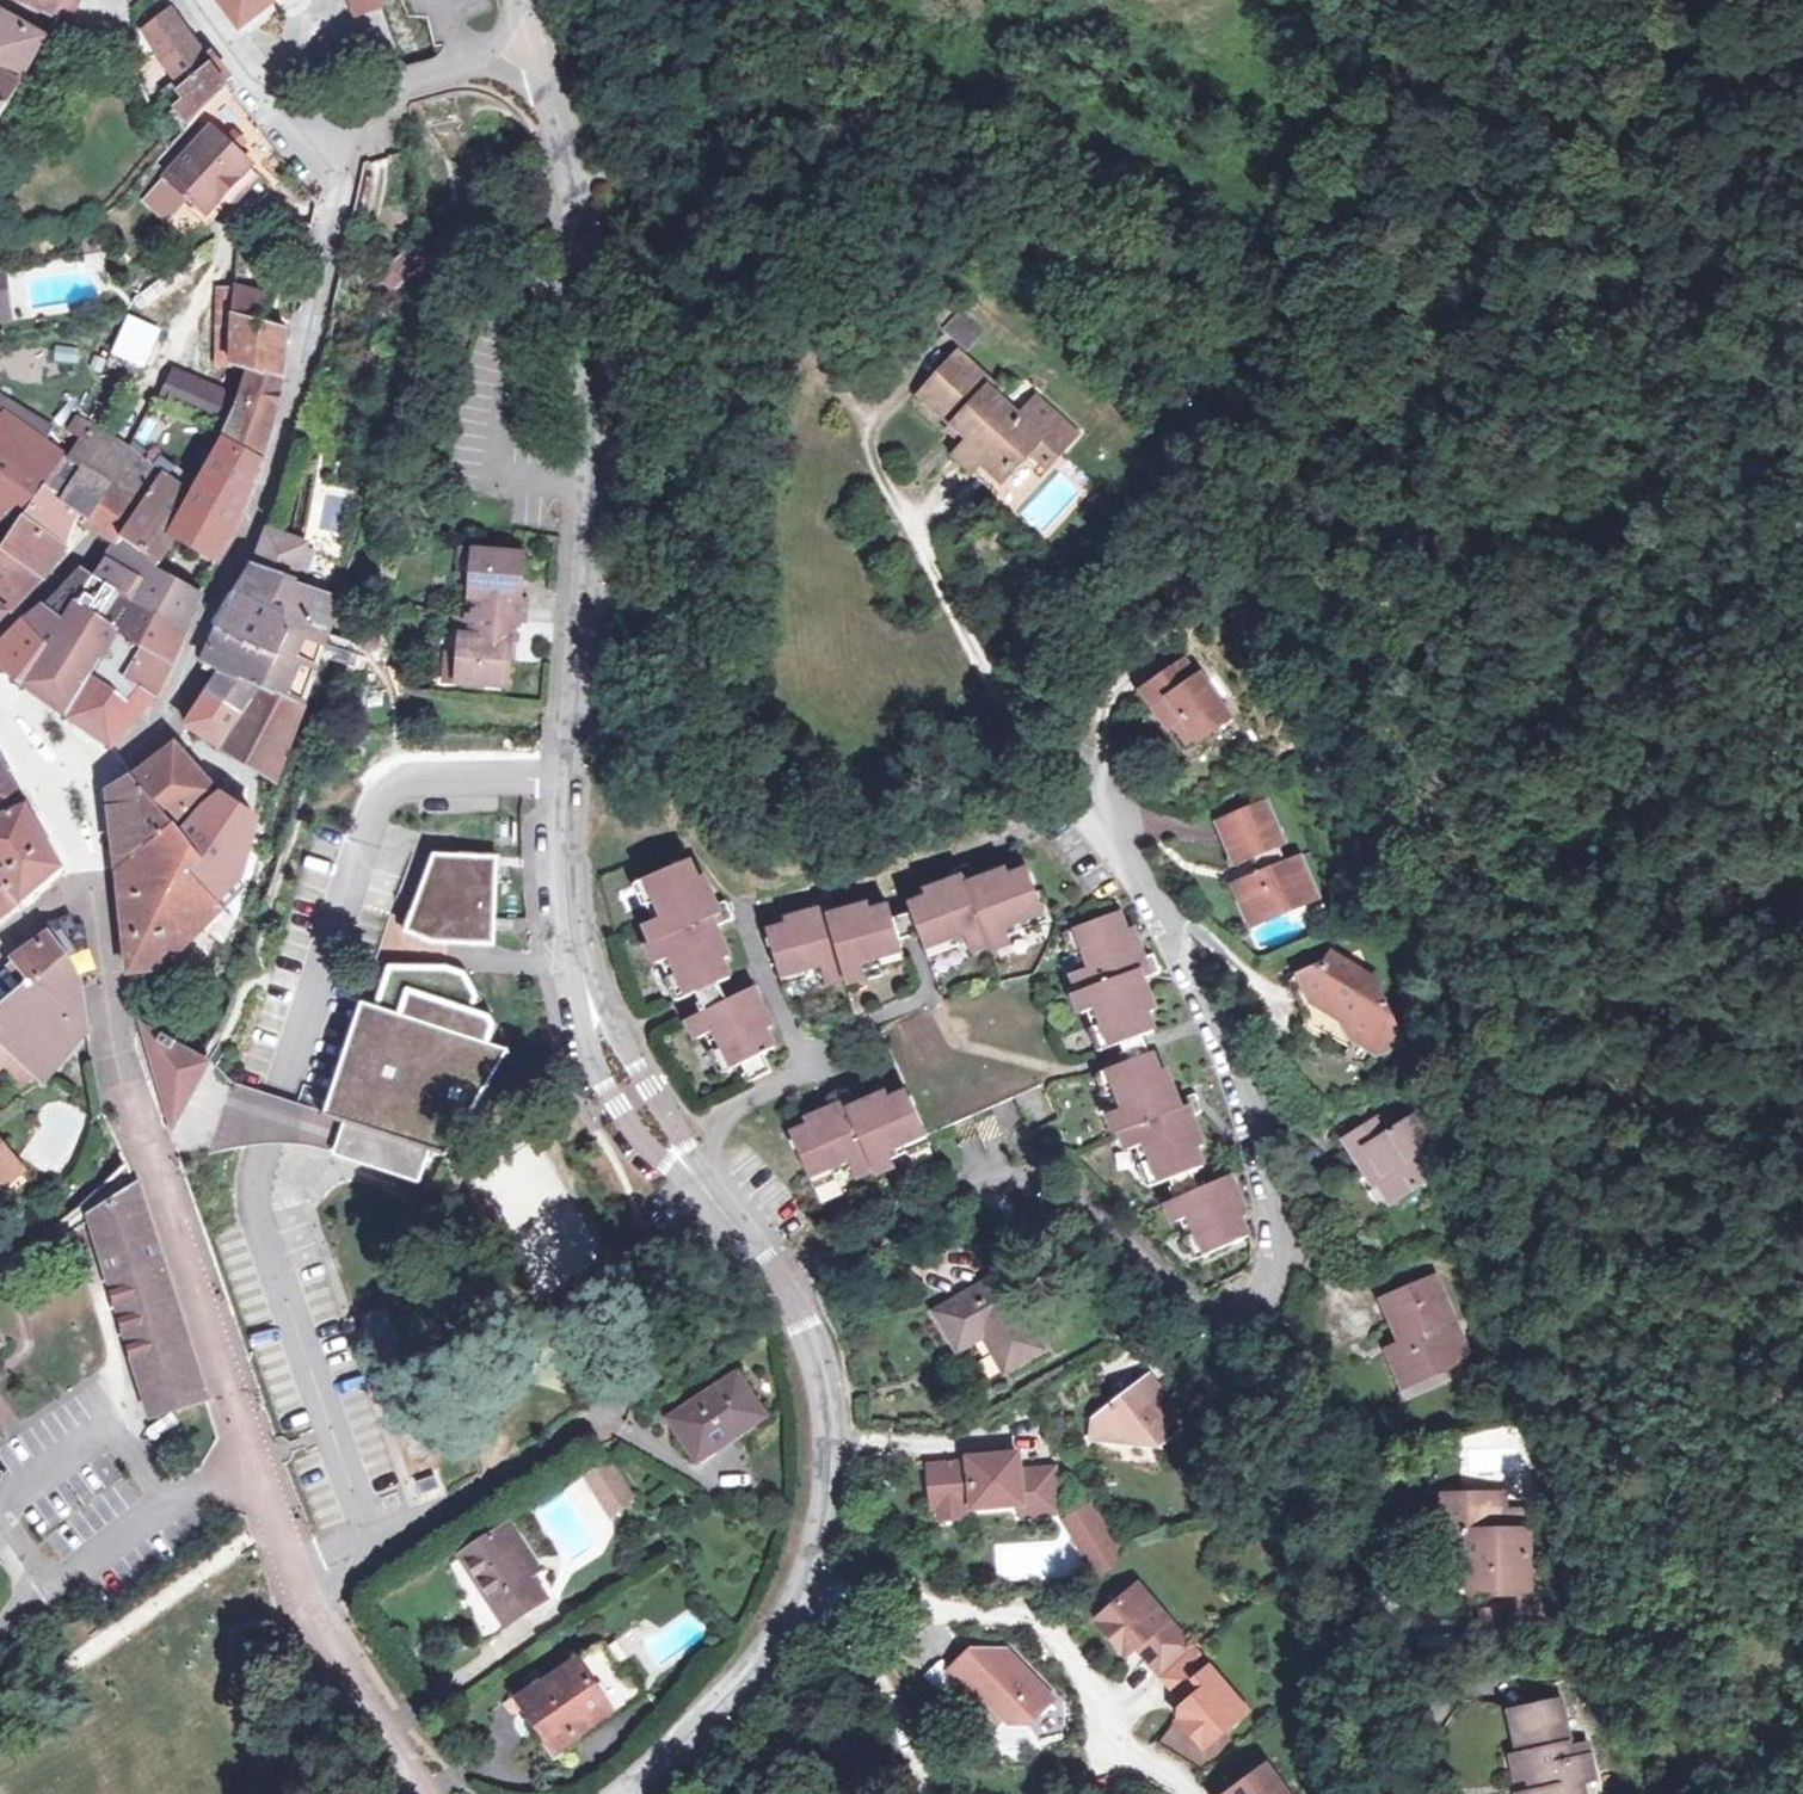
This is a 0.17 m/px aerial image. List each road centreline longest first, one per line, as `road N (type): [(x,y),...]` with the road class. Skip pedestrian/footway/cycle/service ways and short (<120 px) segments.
road 1 (track): [(1441,0),(1379,162),(1287,266),(1202,263),(1047,195),(944,185),(805,216),(571,174)]
road 2 (track): [(1802,834),(1751,734),(1705,602),(1664,380),(1642,43),(1649,0)]
road 3 (residential): [(1225,1321),(1256,1302),(1276,1265),(1274,1221),(1233,1071),(1106,819),(968,595)]
road 4 (tertiary): [(563,774),(593,419),(581,229),(544,66)]
road 5 (residential): [(259,1218),(258,1164),(386,789),(563,774)]
road 6 (tertiary): [(625,1793),(654,1774),(763,1656),(809,1574),(832,1464),(830,1405),(817,1346),(790,1296)]
road 7 (residential): [(790,1296),(975,1187),(1014,1180),(1054,1190),(1090,1212),(1225,1321)]
road 8 (residential): [(544,66),(459,71),(404,96),(346,145),(306,149),(194,0)]
road 9 (track): [(1285,1395),(1309,1439),(1328,1507),(1393,1793)]
road 10 (unclassified): [(429,1793),(306,1592),(255,1439)]
road 11 (residential): [(259,1218),(373,1542)]
road 12 (tertiary): [(601,1031),(557,888),(563,774)]
road 13 (tertiary): [(790,1296),(676,1153)]
road 14 (tertiary): [(601,1031),(593,1048),(622,1101),(663,1152),(676,1153)]
road 15 (tertiary): [(676,1153),(678,1137),(618,1036),(601,1031)]

